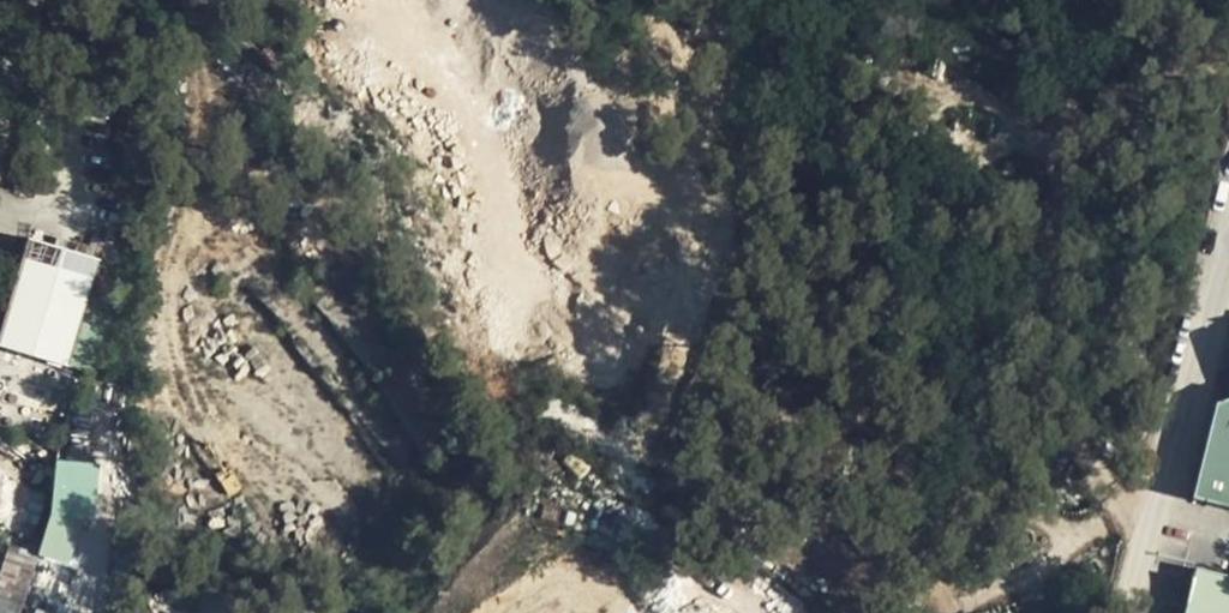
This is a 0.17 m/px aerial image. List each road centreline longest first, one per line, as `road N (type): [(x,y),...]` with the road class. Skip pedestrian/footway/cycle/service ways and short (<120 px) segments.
road 1 (track): [(1228,202),(1185,342),(1122,612)]
road 2 (unclassified): [(0,217),(45,88),(64,0)]

